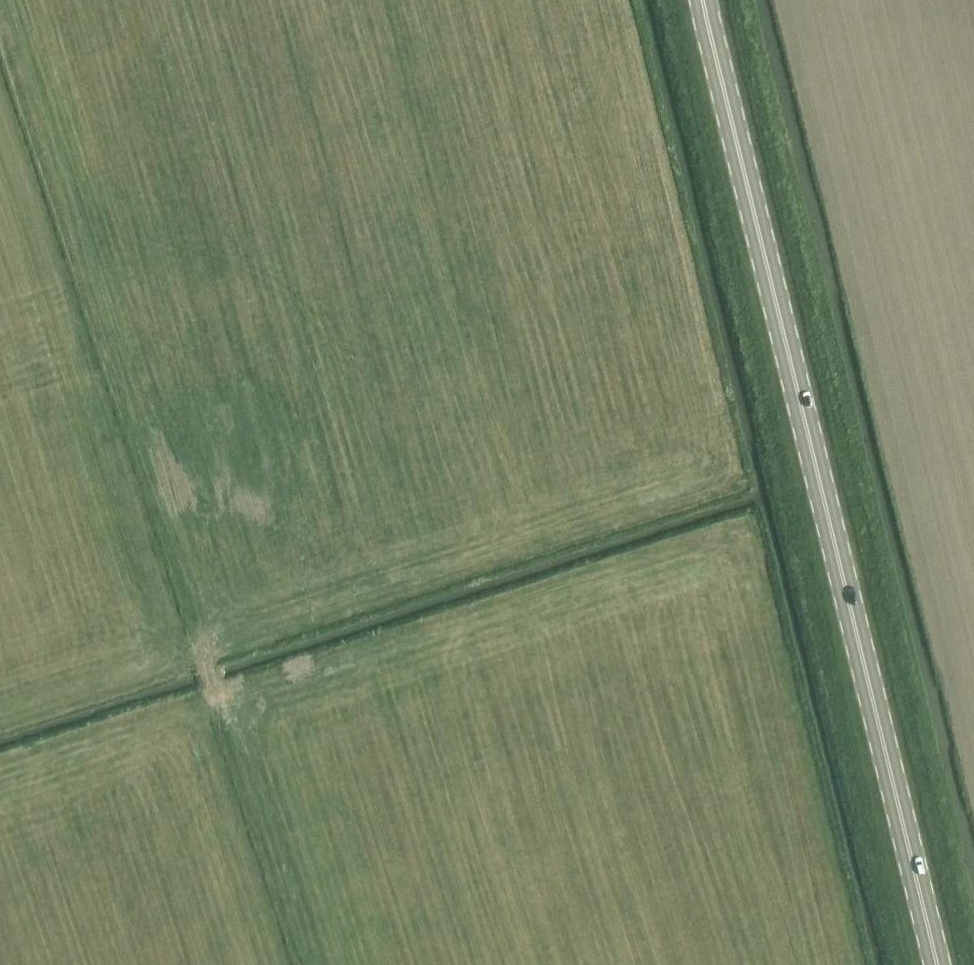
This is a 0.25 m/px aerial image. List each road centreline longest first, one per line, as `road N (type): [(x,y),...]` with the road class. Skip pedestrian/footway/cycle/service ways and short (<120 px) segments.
road 1 (primary): [(938,964),(701,0)]

